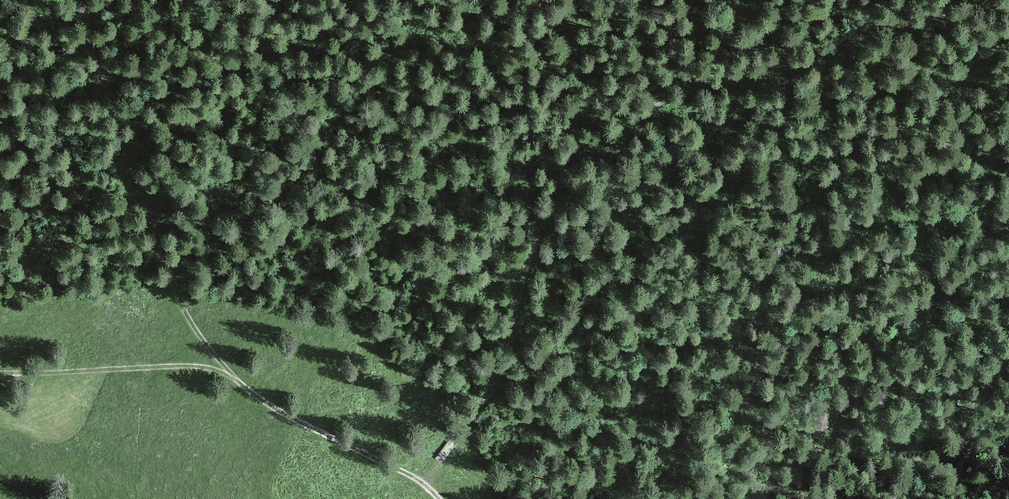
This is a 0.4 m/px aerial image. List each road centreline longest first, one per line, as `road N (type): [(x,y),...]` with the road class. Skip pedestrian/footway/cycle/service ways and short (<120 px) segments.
road 1 (track): [(420,483),(504,367),(547,200),(573,158),(691,85),(1008,2)]
road 2 (track): [(440,498),(217,370),(0,373)]
road 3 (track): [(234,378),(180,305),(83,0)]
road 4 (track): [(1008,432),(921,459),(883,498)]

